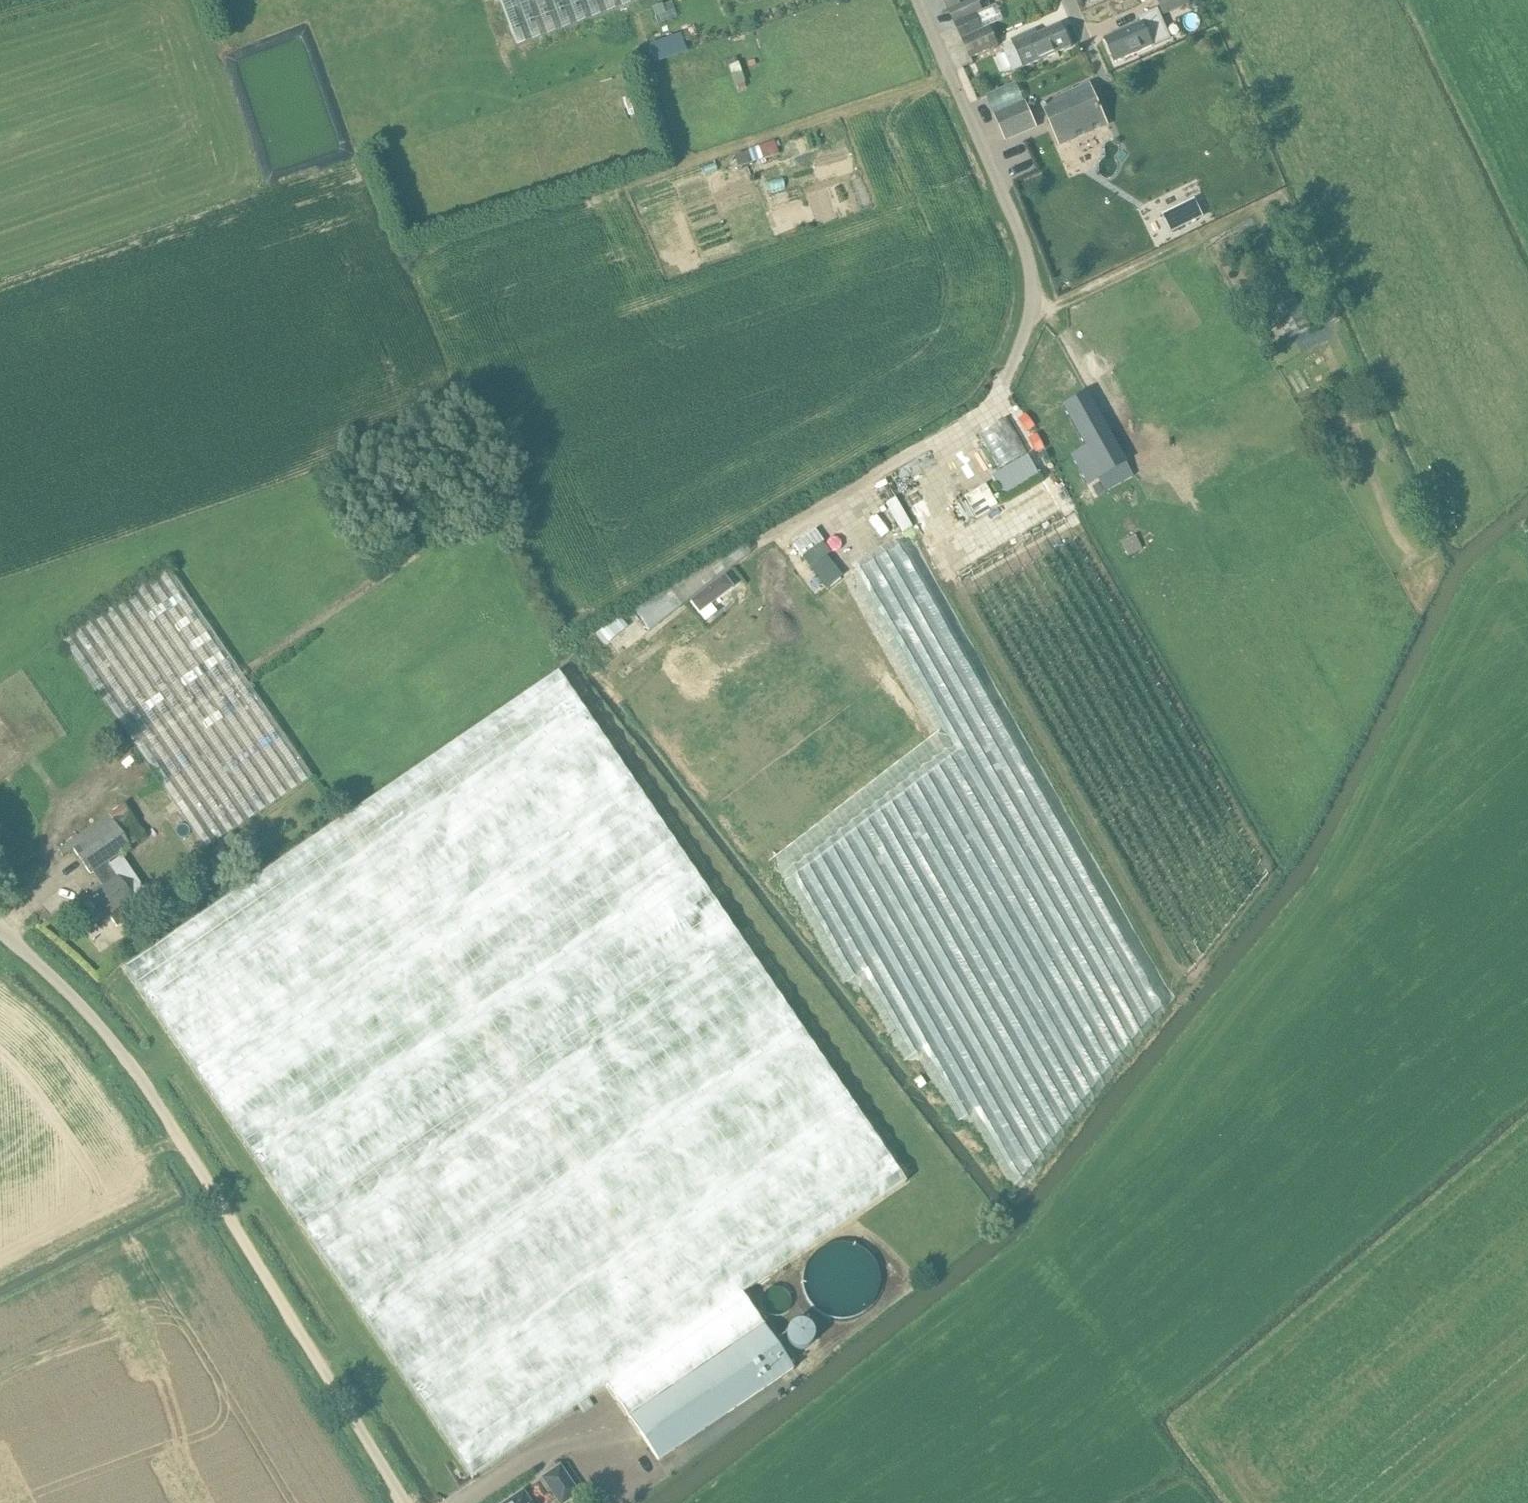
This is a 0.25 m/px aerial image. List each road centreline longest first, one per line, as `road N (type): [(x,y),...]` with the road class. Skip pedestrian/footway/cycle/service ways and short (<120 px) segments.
road 1 (unclassified): [(405,1502),(133,1067),(62,988),(0,936)]
road 2 (unclassified): [(977,145),(916,0)]

